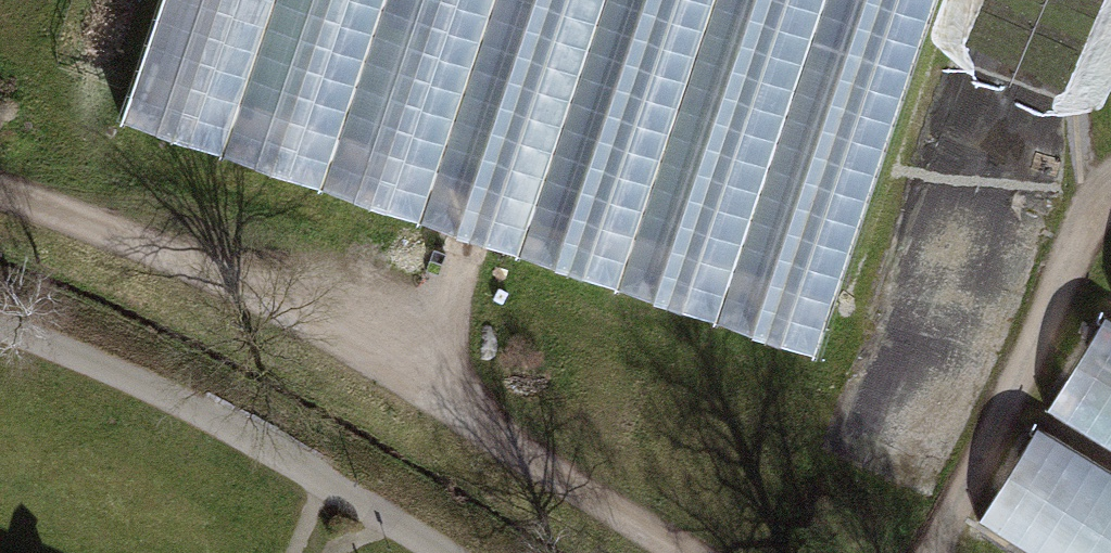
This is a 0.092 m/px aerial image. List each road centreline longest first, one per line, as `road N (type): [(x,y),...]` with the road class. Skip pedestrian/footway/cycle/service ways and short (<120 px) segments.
road 1 (track): [(0,202),(221,285),(680,552)]
road 2 (track): [(447,552),(91,374),(0,339)]
road 3 (track): [(942,552),(1094,235),(1110,215)]

